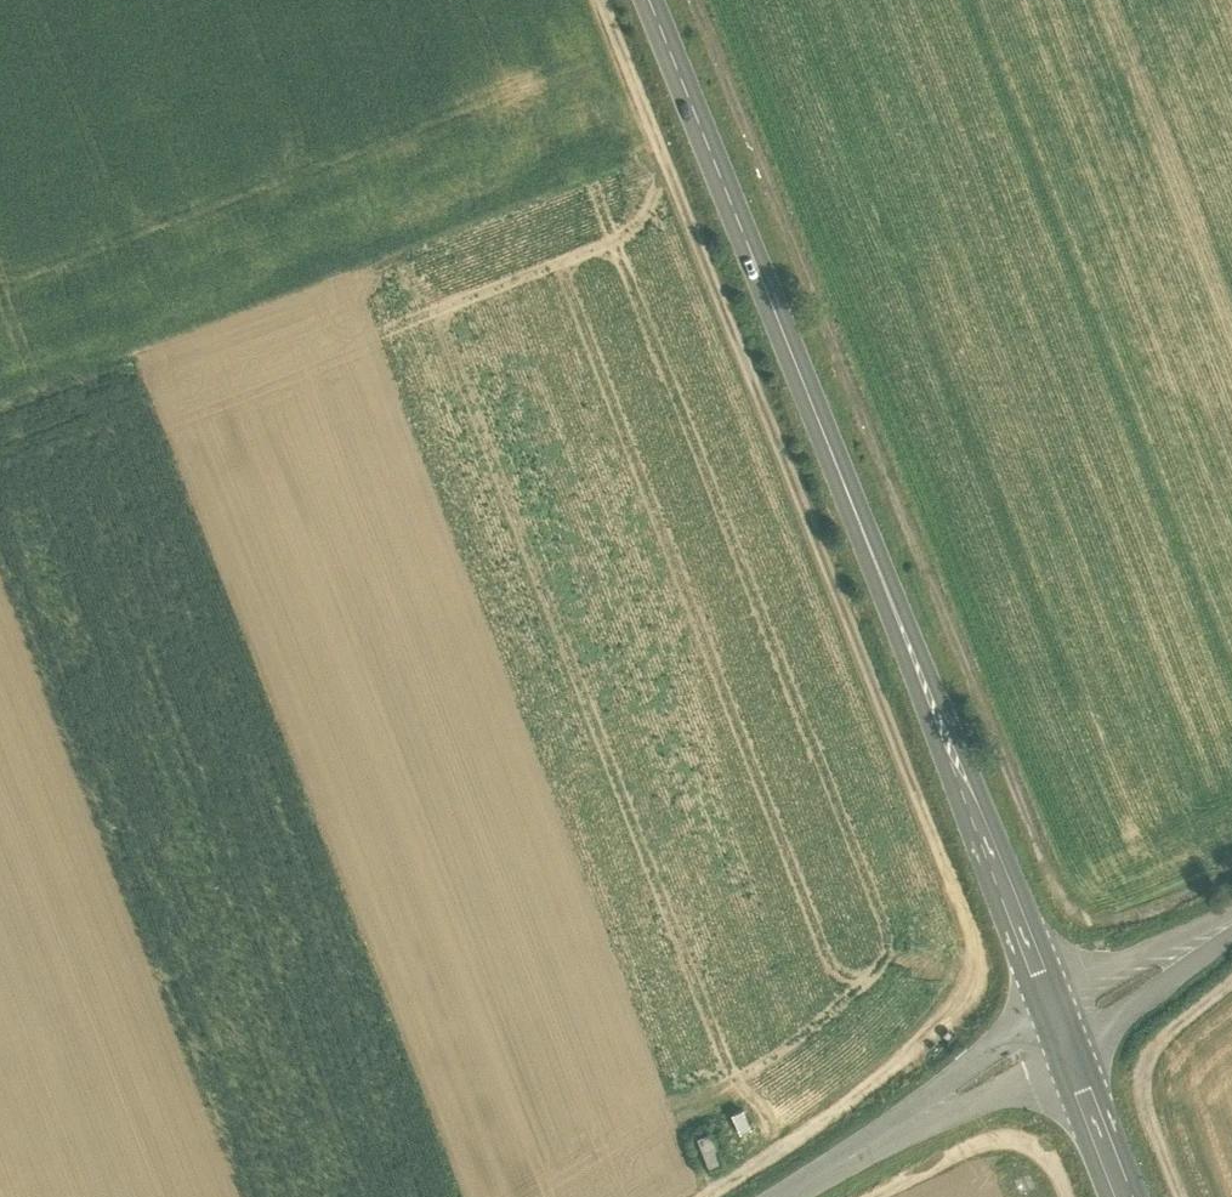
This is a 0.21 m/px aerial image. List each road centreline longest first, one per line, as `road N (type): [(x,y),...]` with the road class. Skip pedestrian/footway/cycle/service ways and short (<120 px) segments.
road 1 (track): [(603,0),(981,967),(973,997),(949,1026),(706,1196)]
road 2 (track): [(695,0),(1056,889),(1075,913),(1111,920),(1145,915),(1231,872)]
road 3 (tertiary): [(1058,1026),(648,0)]
road 4 (unclassified): [(1058,1026),(793,1196)]
road 5 (track): [(1231,983),(1150,1050),(1142,1070),(1182,1196)]
road 6 (track): [(875,1196),(997,1143),(1046,1154),(1075,1196)]
road 7 (residential): [(1231,922),(1058,1026)]
road 8 (tertiary): [(1124,1196),(1058,1026)]

